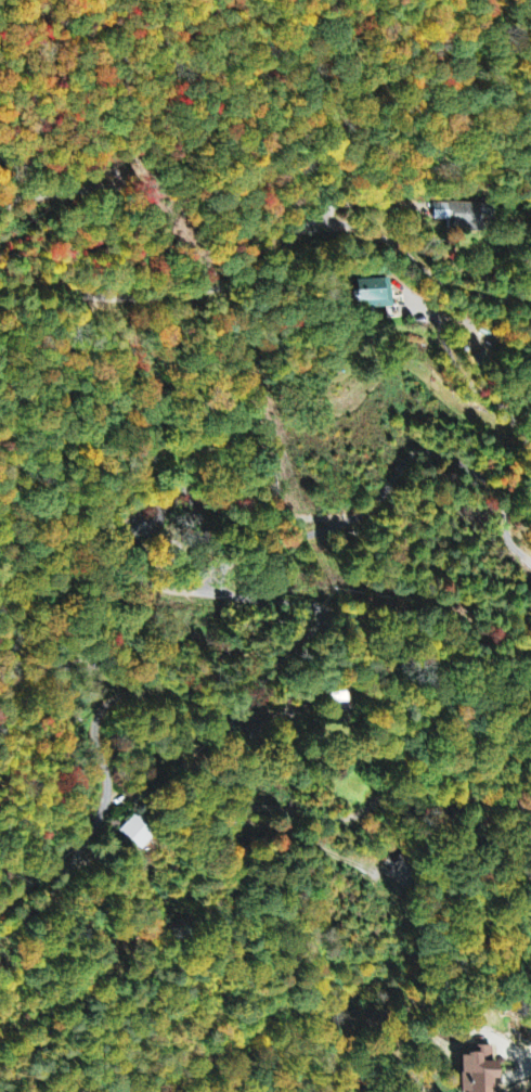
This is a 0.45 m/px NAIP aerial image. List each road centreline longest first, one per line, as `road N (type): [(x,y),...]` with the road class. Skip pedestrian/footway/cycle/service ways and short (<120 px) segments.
road 1 (residential): [(0,935),(51,897),(100,822),(109,781),(100,711),(118,697),(225,675),(327,615),(320,604),(210,586)]
road 2 (residential): [(530,295),(458,285),(396,241),(322,218),(306,226),(270,270),(242,284),(0,308)]
road 3 (residential): [(210,586),(232,560),(349,521),(379,501),(417,454),(436,450),(509,488),(530,483)]
road 4 (residential): [(384,798),(346,817),(258,806),(242,813),(233,833),(236,881),(219,902),(189,916)]
road 5 (residential): [(189,916),(0,1019)]
road 6 (residential): [(34,552),(64,535),(173,590),(210,586)]

